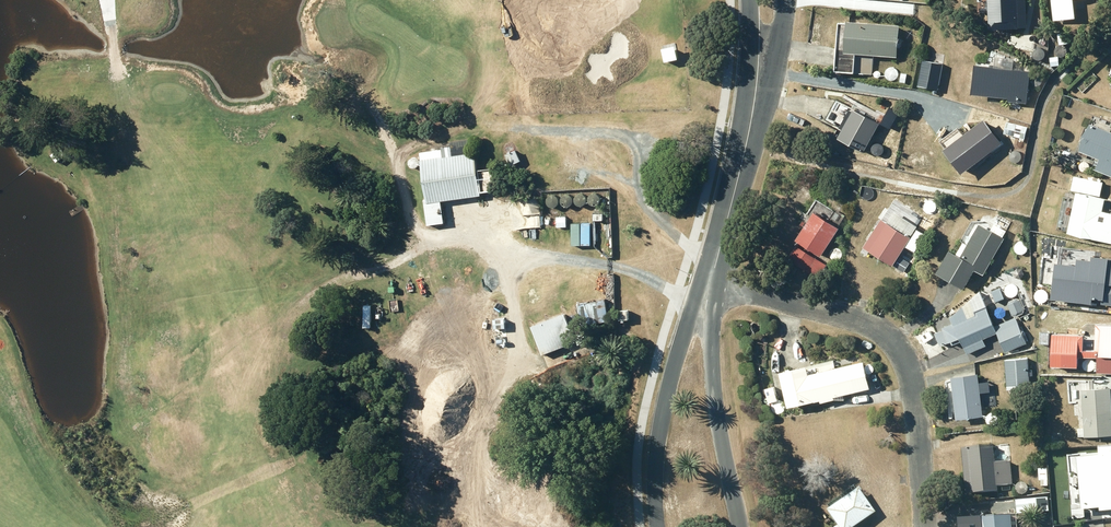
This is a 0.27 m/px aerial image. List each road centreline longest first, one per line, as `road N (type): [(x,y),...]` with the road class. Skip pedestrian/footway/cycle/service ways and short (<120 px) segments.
road 1 (residential): [(927,526),(911,375),(892,334),(857,310),(713,269)]
road 2 (residential): [(657,526),(661,409),(706,296)]
road 3 (residential): [(706,296),(746,526)]
road 4 (residential): [(713,269),(756,84)]

